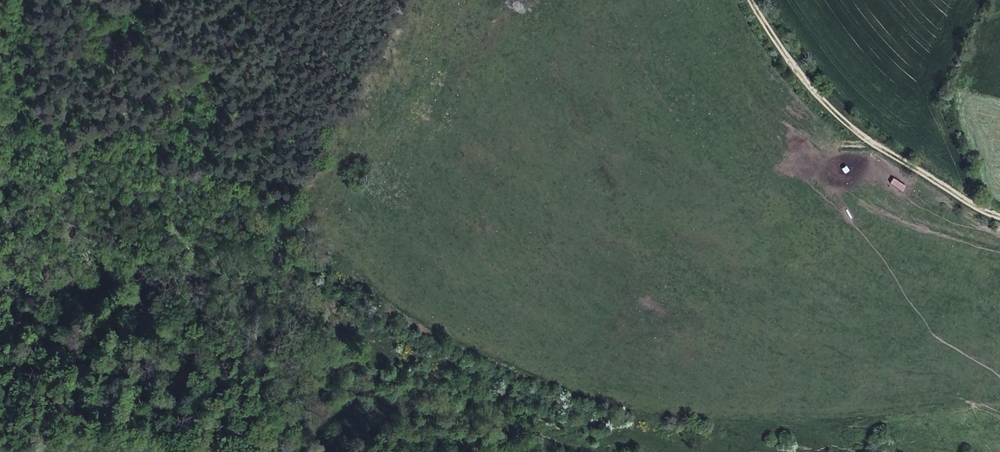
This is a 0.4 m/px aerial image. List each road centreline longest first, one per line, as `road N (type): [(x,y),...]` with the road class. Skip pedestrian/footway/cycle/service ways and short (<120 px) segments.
road 1 (track): [(759,0),(808,82),(840,115),(976,205),(999,212)]

